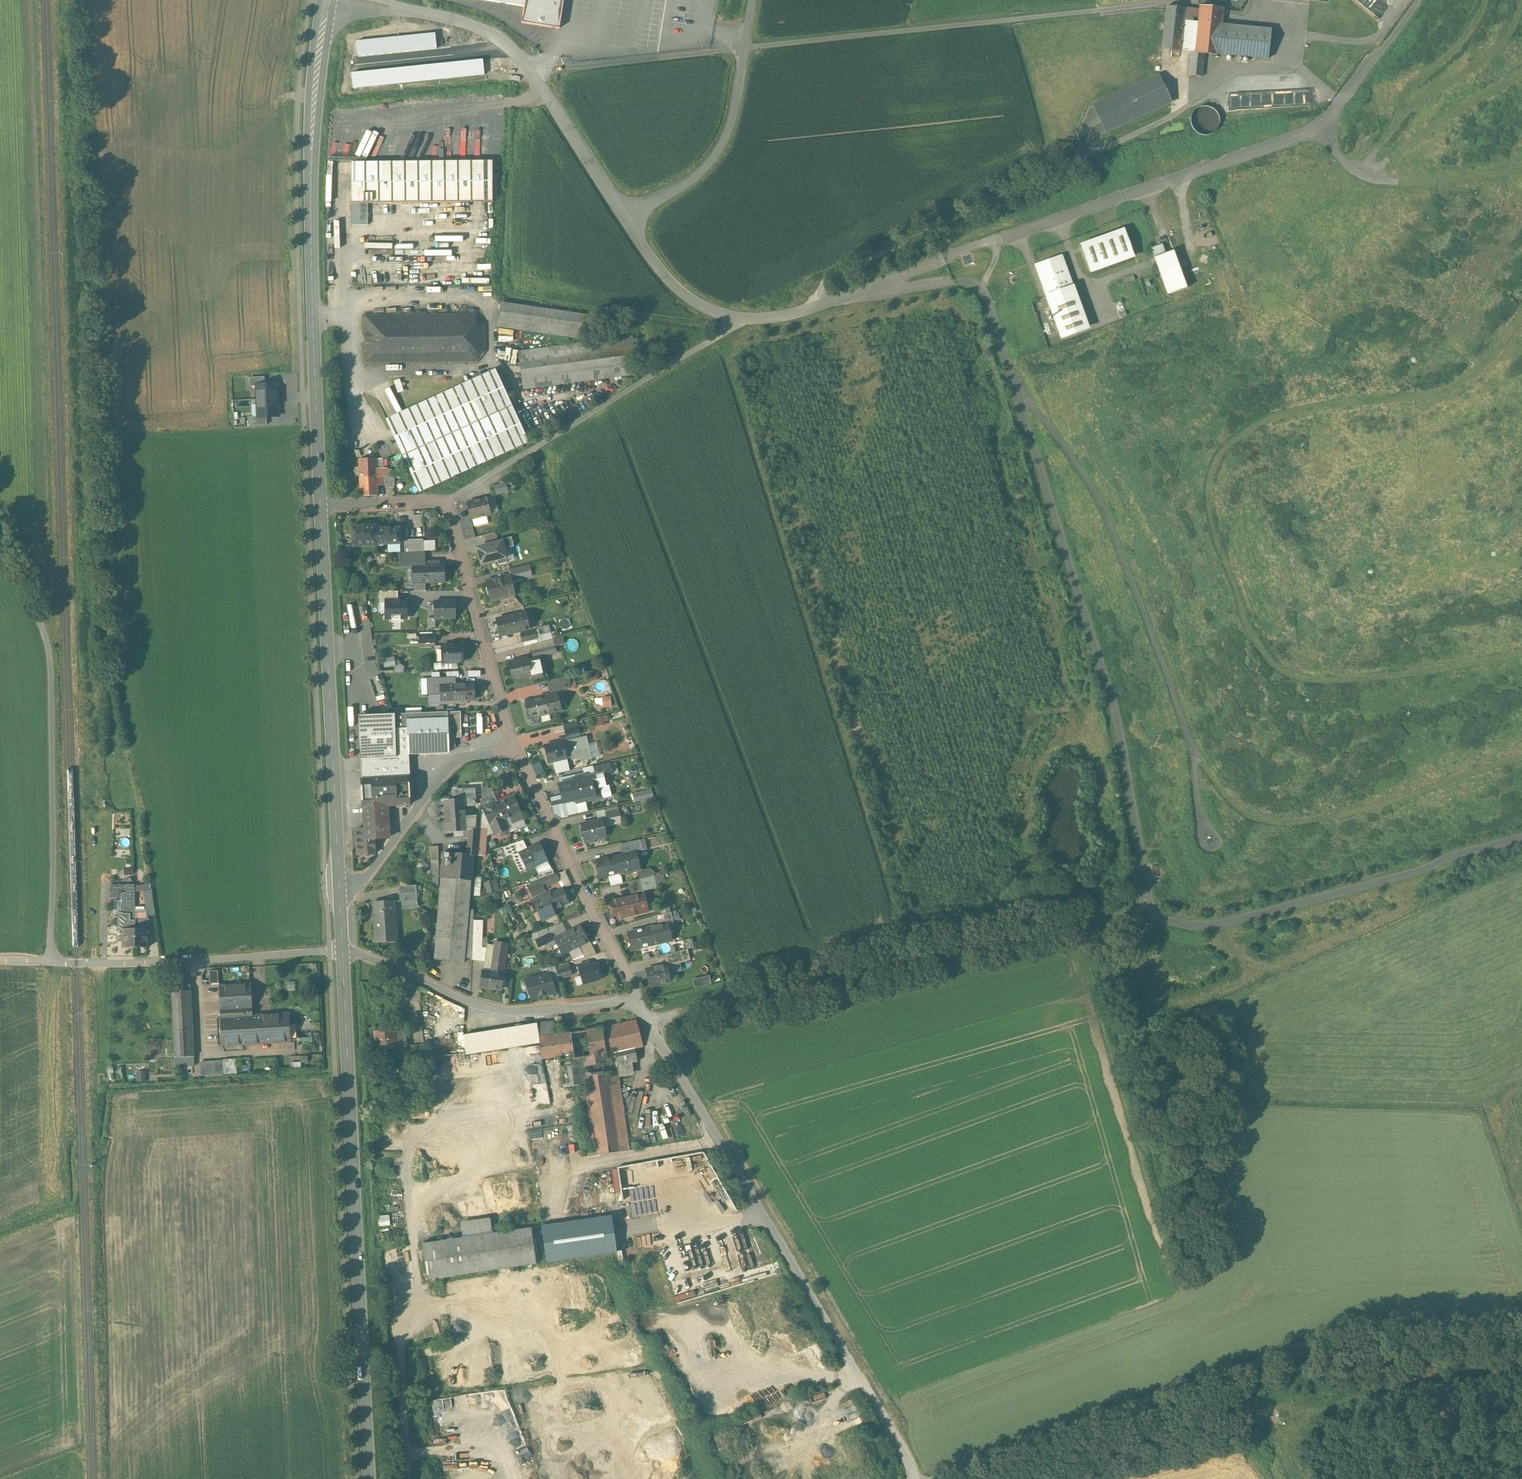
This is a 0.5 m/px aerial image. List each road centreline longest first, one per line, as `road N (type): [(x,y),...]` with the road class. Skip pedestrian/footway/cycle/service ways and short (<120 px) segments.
road 1 (track): [(1521,652),(1354,680),(1286,676),(1250,637),(1206,495),(1215,460),(1247,429),(1304,409),(1449,390),(1492,358),(1521,319)]
road 2 (unclassified): [(1521,1311),(1334,1332),(944,1478)]
road 3 (unclassified): [(916,1478),(637,999)]
road 4 (secondary): [(342,949),(369,1478)]
road 5 (secondary): [(327,0),(312,126),(320,503)]
road 6 (secondary): [(320,503),(340,906)]
road 7 (residential): [(515,752),(448,505),(320,503)]
road 8 (track): [(1521,758),(1352,811),(1271,822),(1225,797),(1190,744)]
road 9 (unclassified): [(347,0),(458,20),(504,41),(533,71),(622,213)]
road 10 (track): [(745,321),(448,505)]
road 11 (unclassified): [(342,949),(184,961),(0,961)]
road 12 (unclassified): [(622,213),(680,292),(745,321),(885,287)]
road 13 (residential): [(637,999),(487,1008),(342,949)]
road 14 (residential): [(637,999),(515,752)]
road 15 (unclassified): [(622,213),(682,179),(719,140),(747,0)]
road 16 (residential): [(515,752),(462,756),(449,766),(340,906)]
road 17 (track): [(1361,172),(1402,112),(1491,55),(1521,0)]
road 18 (track): [(1371,176),(1410,141),(1521,79)]
road 19 (track): [(1402,112),(1407,94),(1471,33),(1482,0)]
road 20 (track): [(1397,183),(1521,169)]

